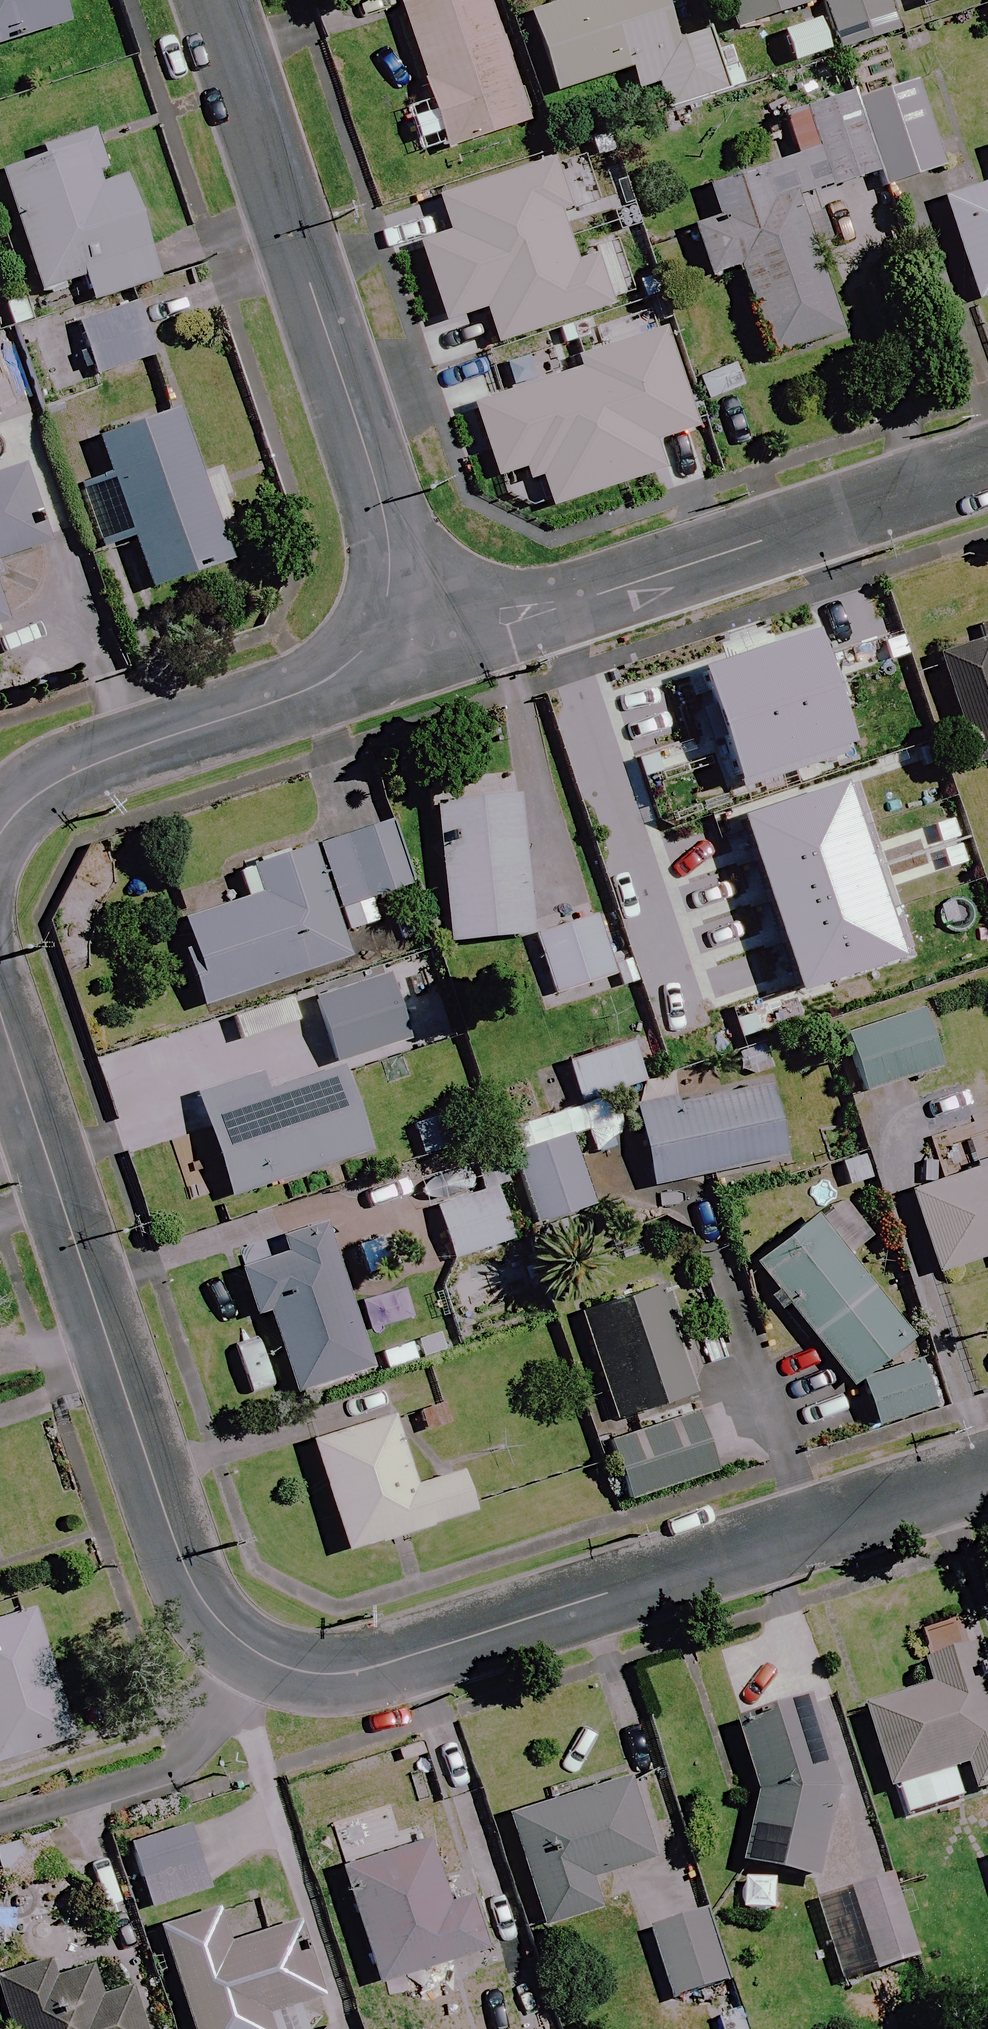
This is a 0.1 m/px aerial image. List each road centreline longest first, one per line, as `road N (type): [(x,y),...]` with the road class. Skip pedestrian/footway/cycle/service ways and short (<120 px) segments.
road 1 (residential): [(987,1474),(386,1665),(344,1676),(270,1663),(208,1611),(183,1564),(0,1018)]
road 2 (residential): [(377,629),(388,536),(369,462),(216,0)]
road 3 (residential): [(377,629),(507,625),(987,469)]
road 4 (residential): [(0,835),(58,782),(138,745),(318,685),(360,656),(377,629)]

